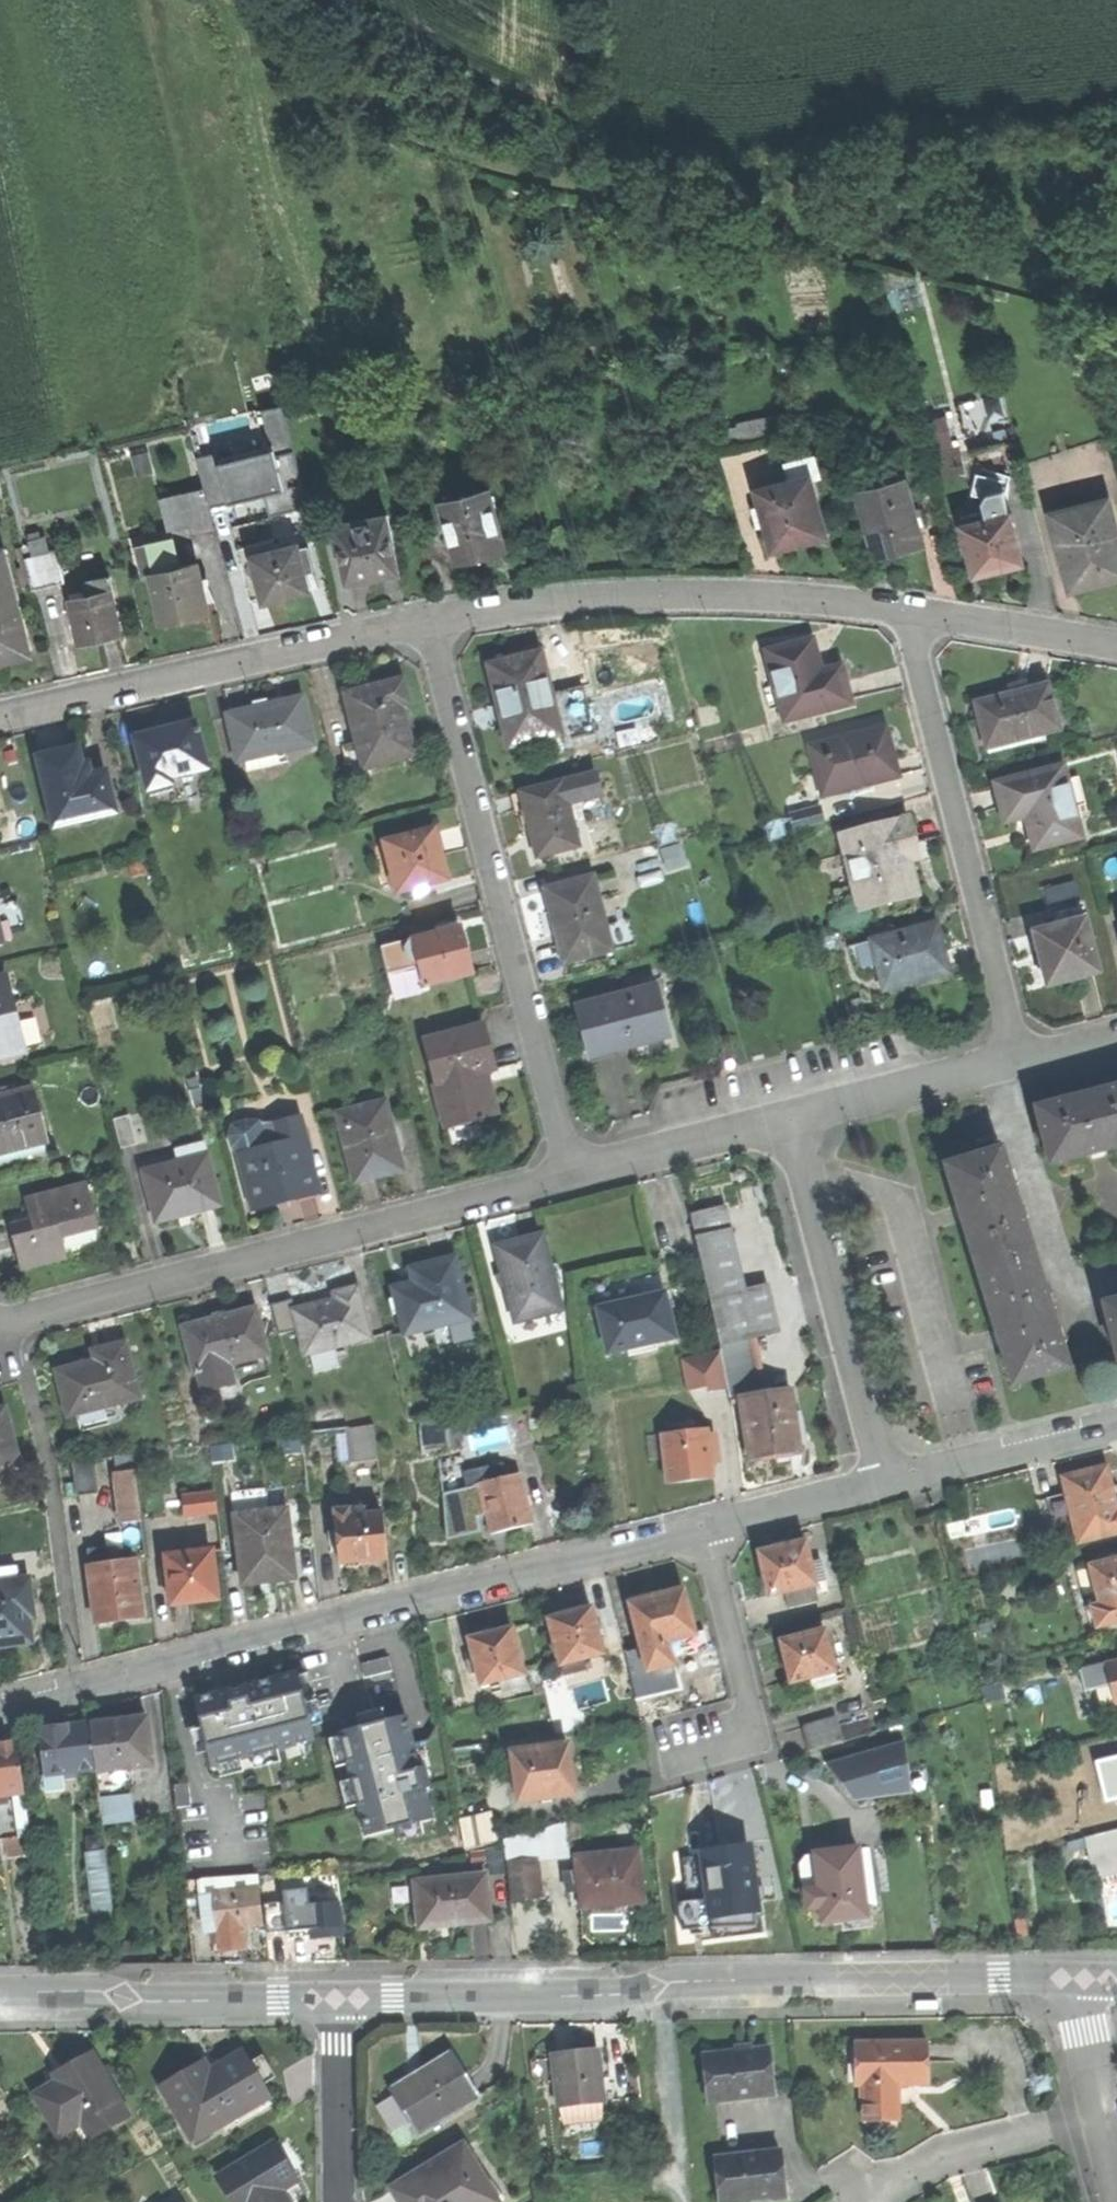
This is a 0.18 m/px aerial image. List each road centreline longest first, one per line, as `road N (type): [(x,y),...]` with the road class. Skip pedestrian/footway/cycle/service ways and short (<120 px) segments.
road 1 (tertiary): [(1086,1979),(339,1998)]
road 2 (tertiary): [(0,1708),(700,1530)]
road 3 (residential): [(0,1327),(9,1334),(575,1182)]
road 4 (residential): [(575,1182),(427,621)]
road 5 (residential): [(427,621),(589,599),(738,596),(902,609)]
road 6 (residential): [(902,609),(1023,1062)]
road 7 (residential): [(0,716),(427,621)]
road 8 (residential): [(796,1123),(886,1481)]
road 9 (tertiary): [(339,1998),(0,1997)]
road 10 (residential): [(700,1530),(753,1735),(691,1751)]
road 11 (residential): [(1105,2115),(950,2151),(862,2200)]
road 12 (tertiary): [(886,1481),(1116,1423)]
road 13 (residential): [(796,1123),(1023,1062)]
road 14 (residential): [(575,1182),(796,1123)]
road 15 (residential): [(902,609),(1116,644)]
road 16 (residential): [(339,1998),(340,2201)]
road 17 (tertiary): [(700,1530),(886,1481)]
road 18 (residential): [(1086,1979),(1105,2115)]

